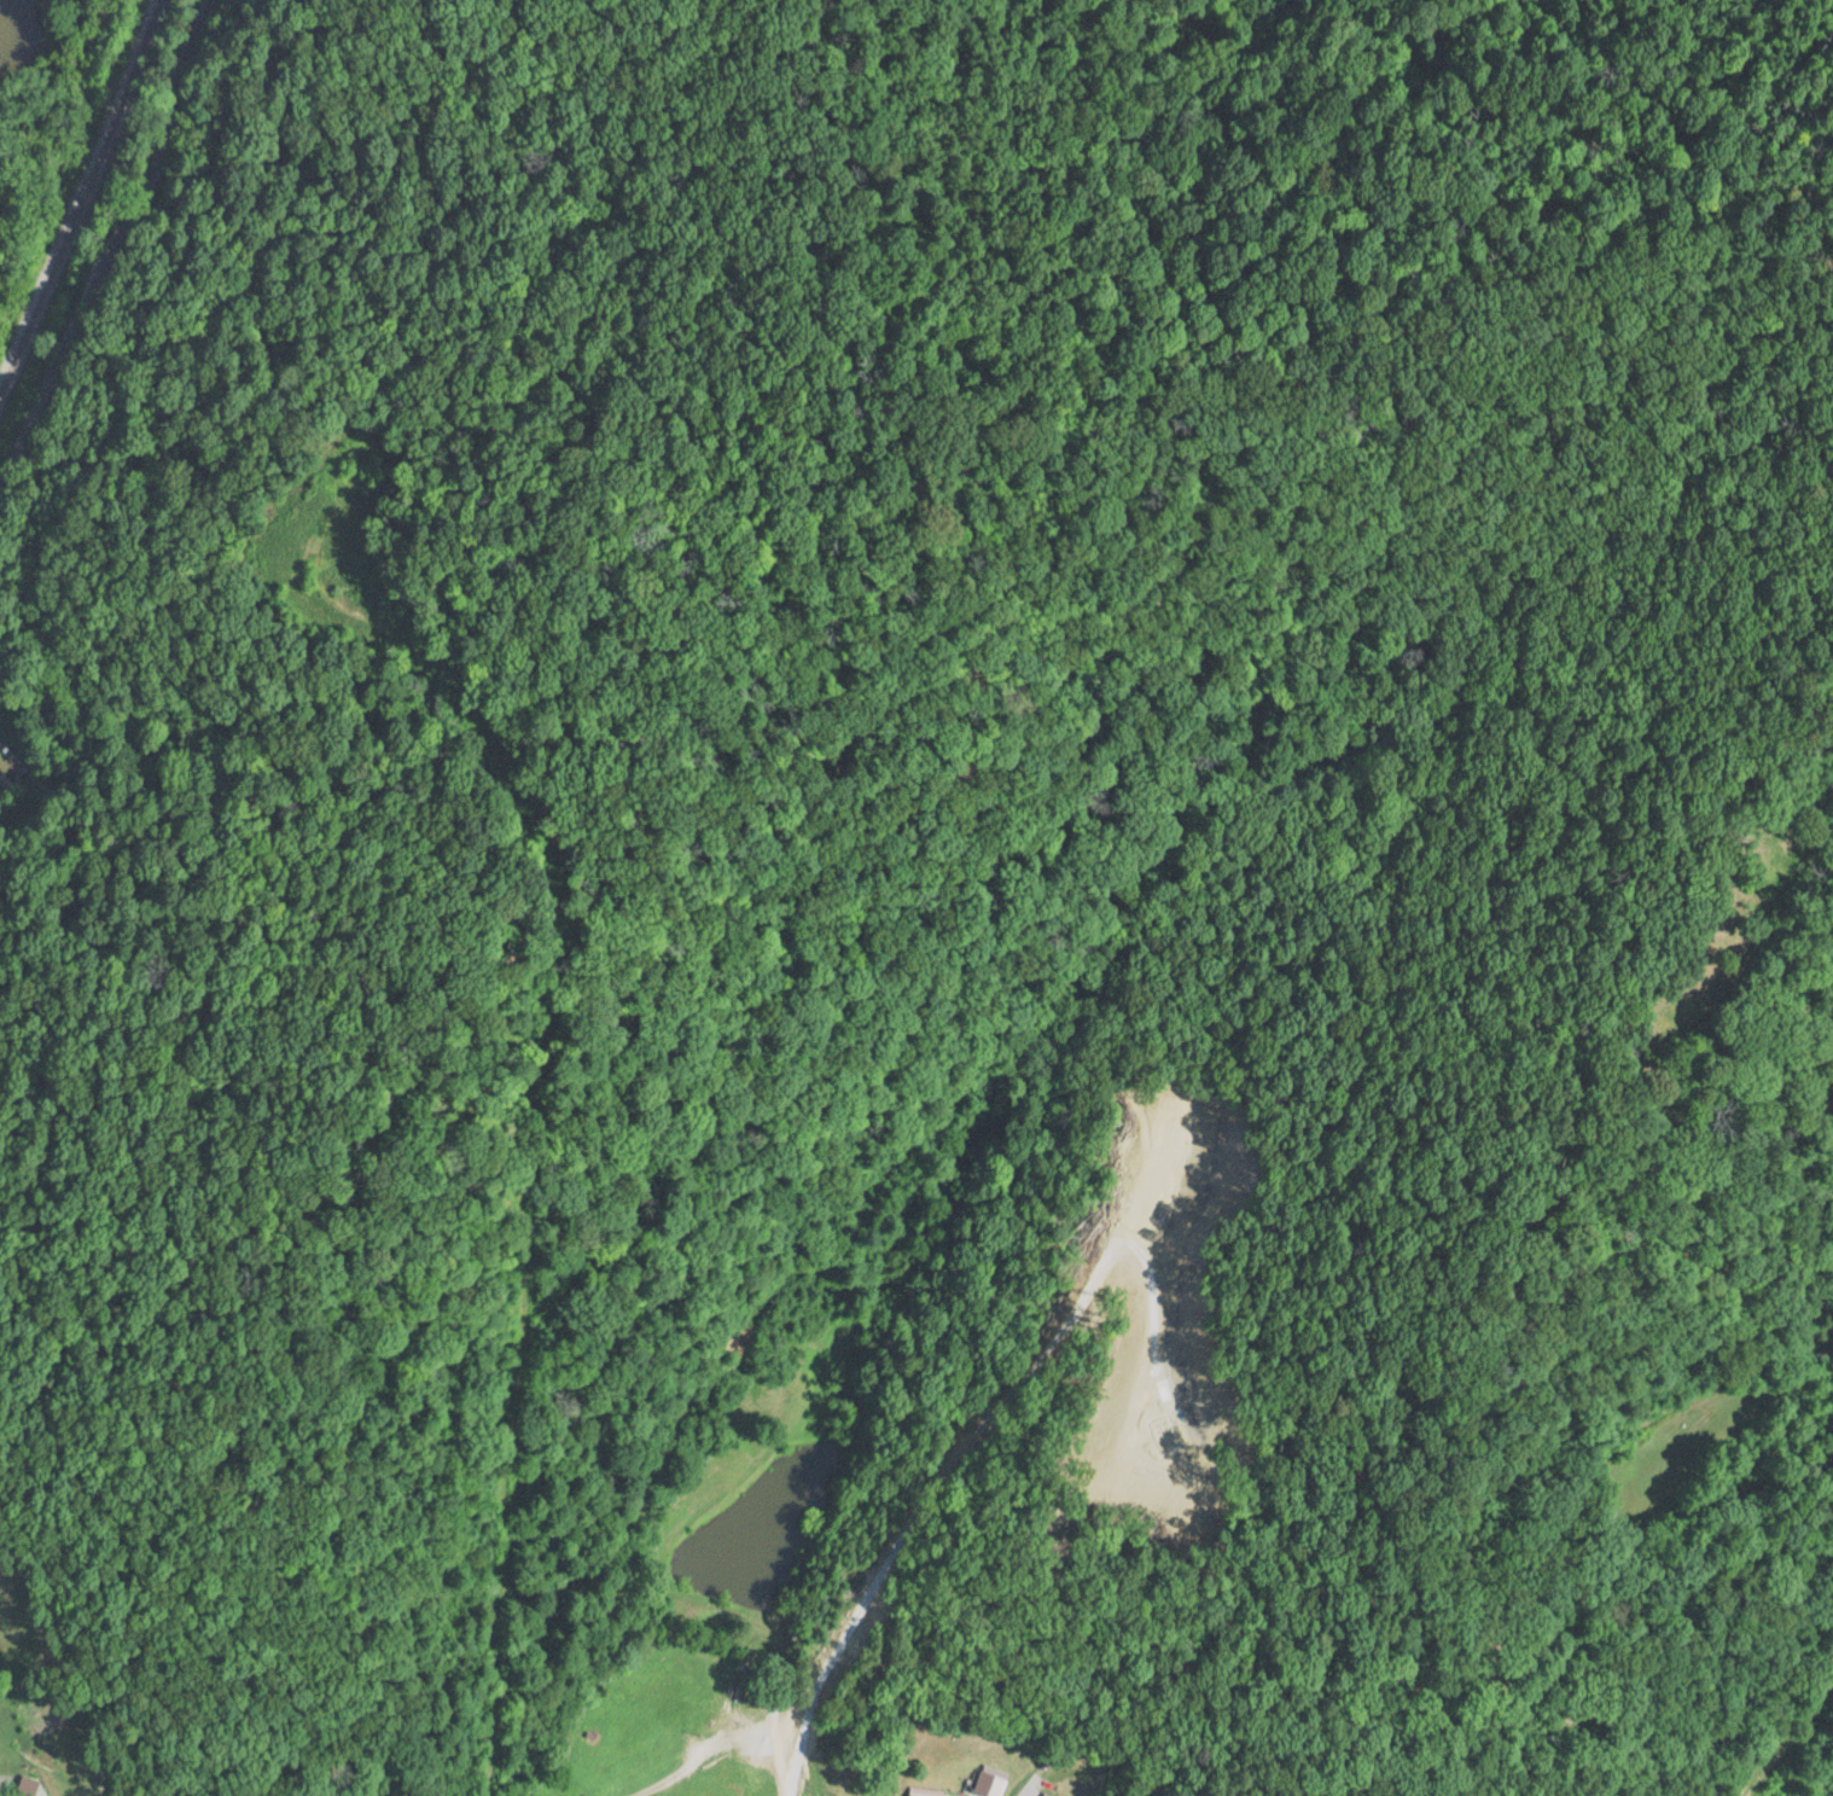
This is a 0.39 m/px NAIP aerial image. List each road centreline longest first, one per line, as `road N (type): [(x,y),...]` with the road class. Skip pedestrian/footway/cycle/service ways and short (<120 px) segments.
road 1 (tertiary): [(231,0),(202,176),(68,345),(0,477)]

